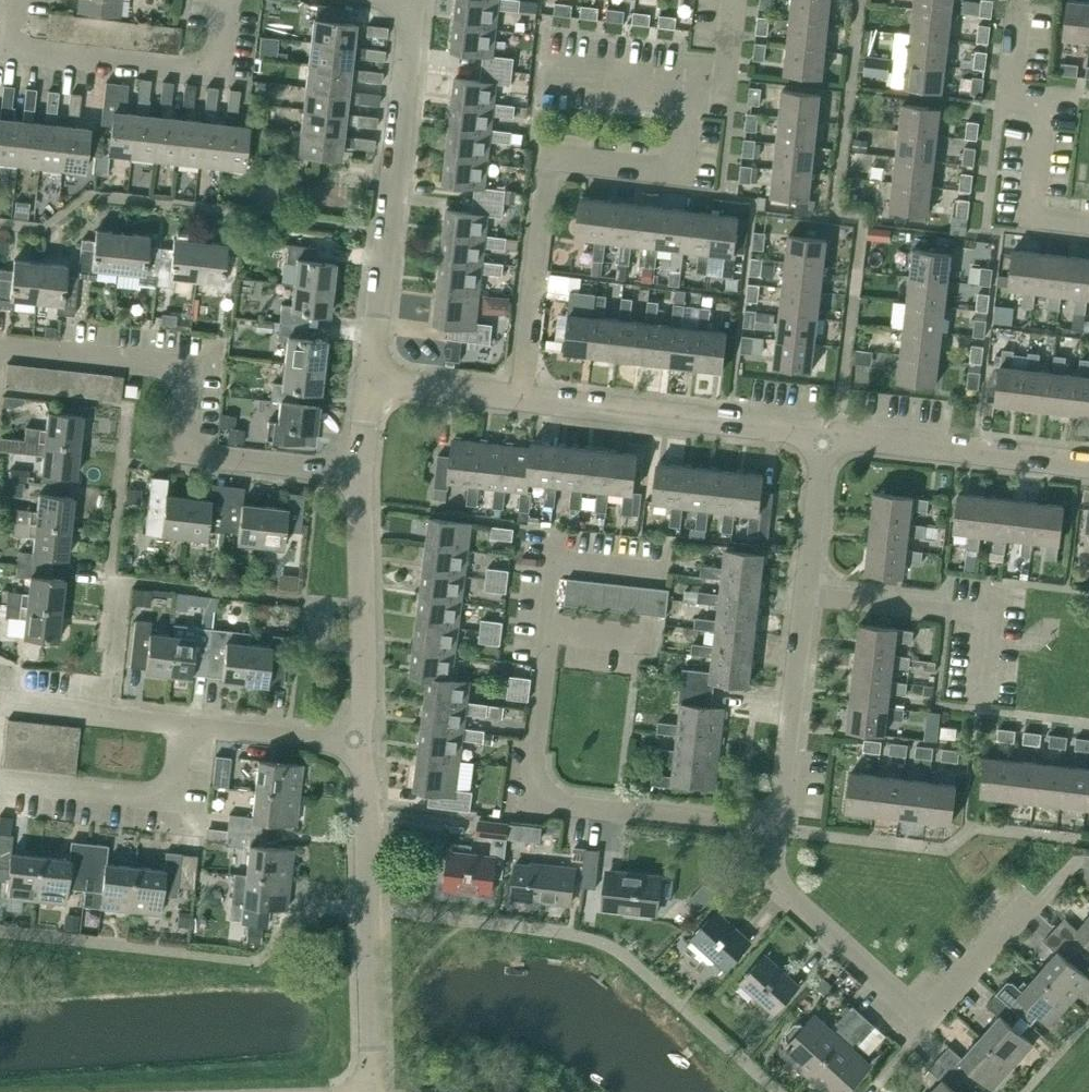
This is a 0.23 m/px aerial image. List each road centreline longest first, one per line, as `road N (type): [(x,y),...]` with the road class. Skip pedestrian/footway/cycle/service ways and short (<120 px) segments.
road 1 (residential): [(520,399),(548,162),(568,157),(688,170),(695,87),(731,53),(736,0)]
road 2 (residential): [(362,473),(184,449),(184,373),(164,363),(19,344),(0,349)]
road 3 (residential): [(1031,905),(927,1020),(779,880),(781,826)]
road 4 (residential): [(781,826),(568,806),(553,796),(539,754),(554,623)]
road 5 (residential): [(372,381),(416,0)]
road 6 (unclassified): [(374,1091),(367,742)]
road 7 (residential): [(235,0),(217,61),(192,66),(31,50),(15,41),(12,0)]
road 8 (unclassified): [(826,433),(520,399)]
road 9 (residential): [(979,709),(990,613),(807,594)]
road 10 (residential): [(1088,224),(1034,218),(1043,125),(1015,89),(1023,7)]
road 11 (unclassified): [(367,742),(362,473)]
road 12 (unclassified): [(1088,464),(826,433)]
road 13 (residential): [(0,784),(177,803),(186,722)]
road 14 (residential): [(781,826),(807,594)]
road 15 (residential): [(186,722),(0,701)]
road 16 (residential): [(367,742),(186,722)]
road 17 (residential): [(807,594),(826,433)]
road 18 (unclassified): [(520,399),(372,381)]

